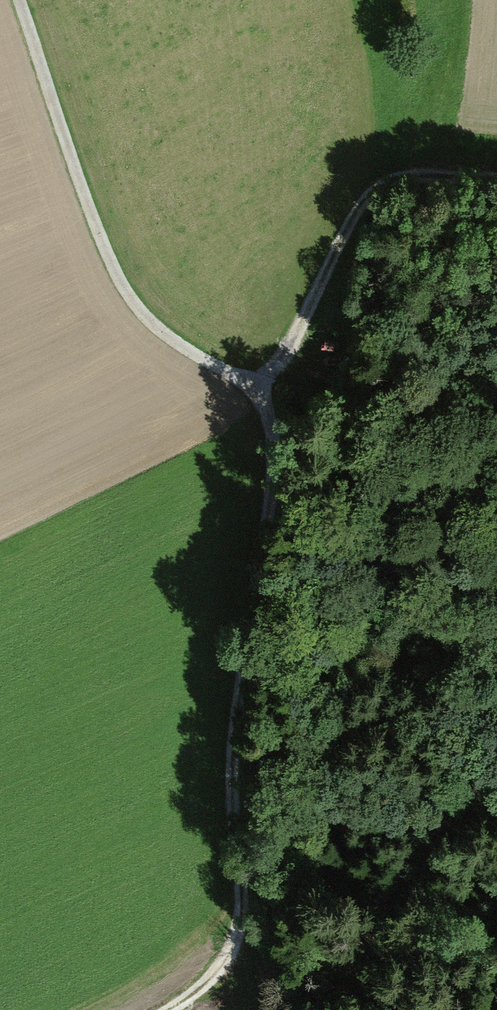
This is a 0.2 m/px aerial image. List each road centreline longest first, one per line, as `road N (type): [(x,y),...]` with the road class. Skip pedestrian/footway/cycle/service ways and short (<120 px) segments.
road 1 (track): [(259,390),(179,344),(125,289),(19,0)]
road 2 (track): [(241,860),(238,733),(248,636),(270,568),(271,450),(259,390)]
road 3 (track): [(259,390),(371,194),(420,175),(496,174)]
road 4 (track): [(169,1009),(229,956),(242,916),(241,860)]

